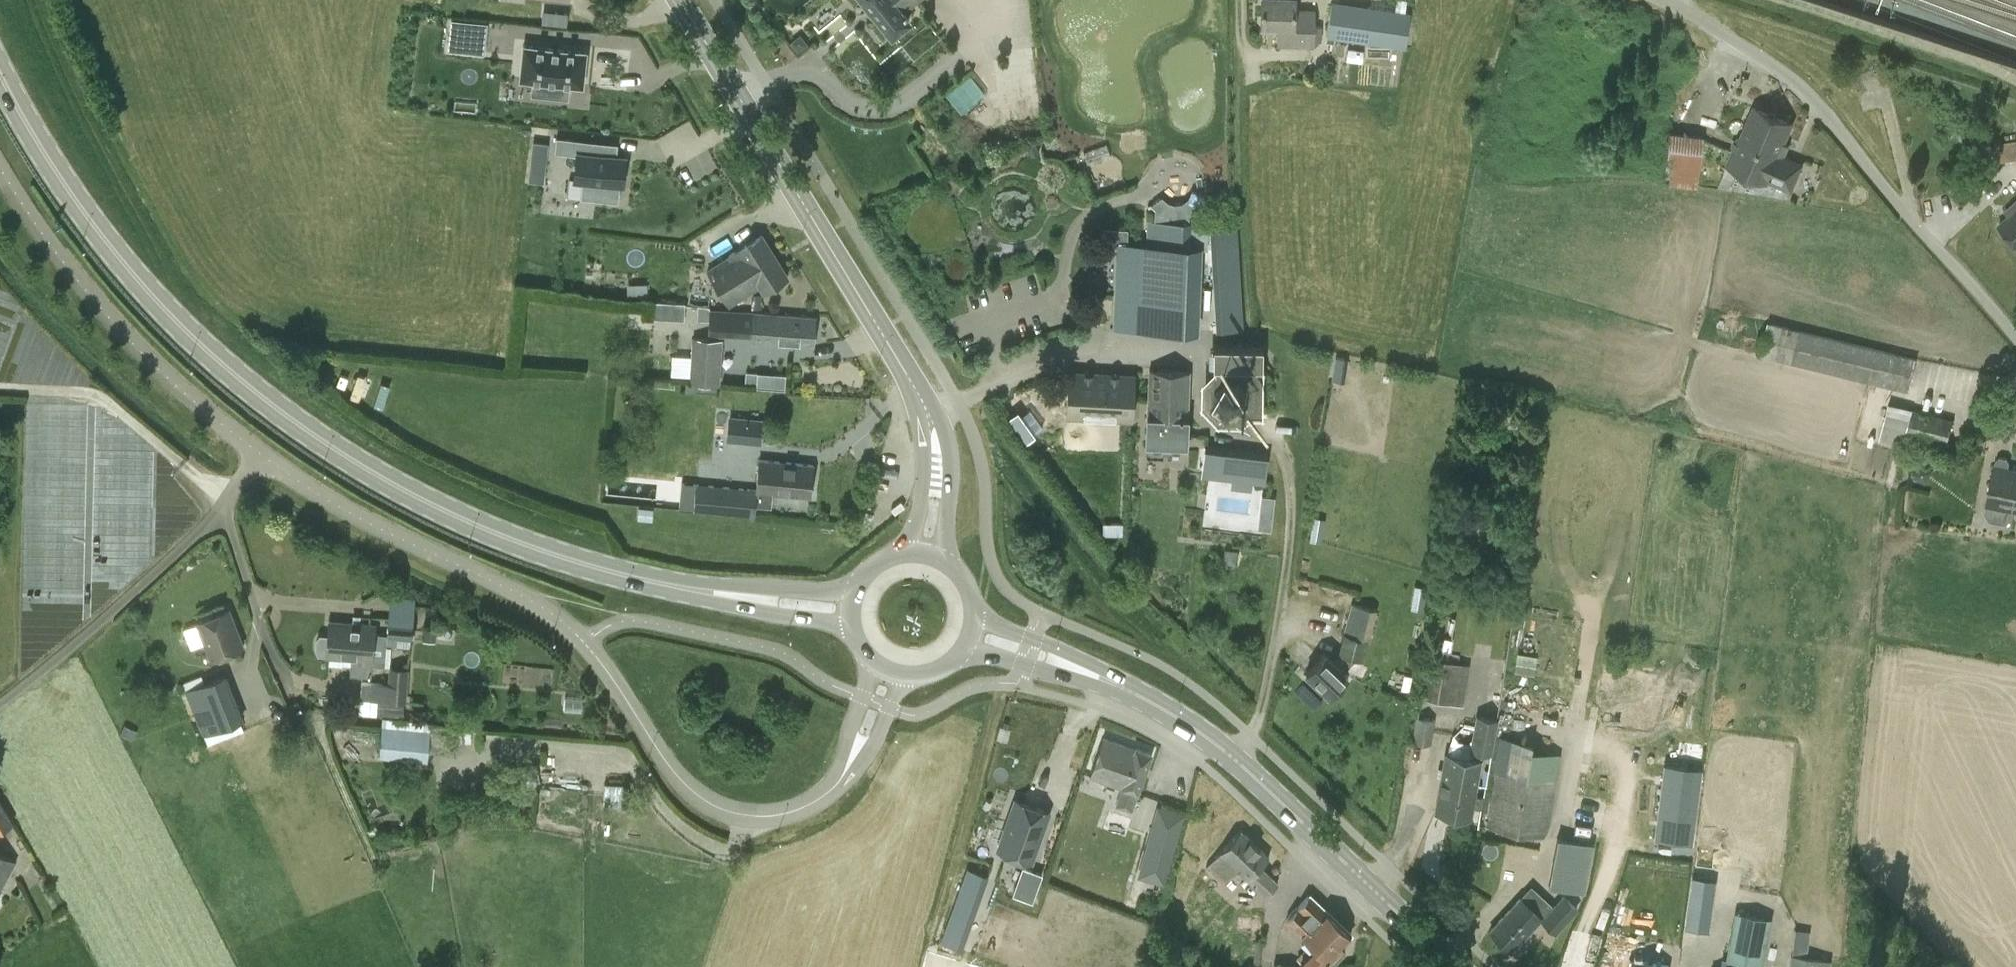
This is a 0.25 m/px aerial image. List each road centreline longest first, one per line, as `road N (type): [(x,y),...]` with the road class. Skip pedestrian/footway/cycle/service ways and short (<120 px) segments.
road 1 (unclassified): [(881,706),(849,774),(821,804),(783,820),(712,808),(667,771),(583,648),(521,597),(380,530),(258,456),(221,511),(112,618),(0,708)]
road 2 (primary): [(853,612),(675,589),(605,572),(505,538),(327,446),(225,369),(168,313),(101,235),(0,70)]
road 3 (tertiary): [(927,556),(938,450),(931,411),(683,0)]
road 4 (primary): [(1452,966),(1233,759),(1098,673),(973,635)]
road 5 (unclassified): [(1662,0),(1735,38),(1825,107),(2015,340)]

